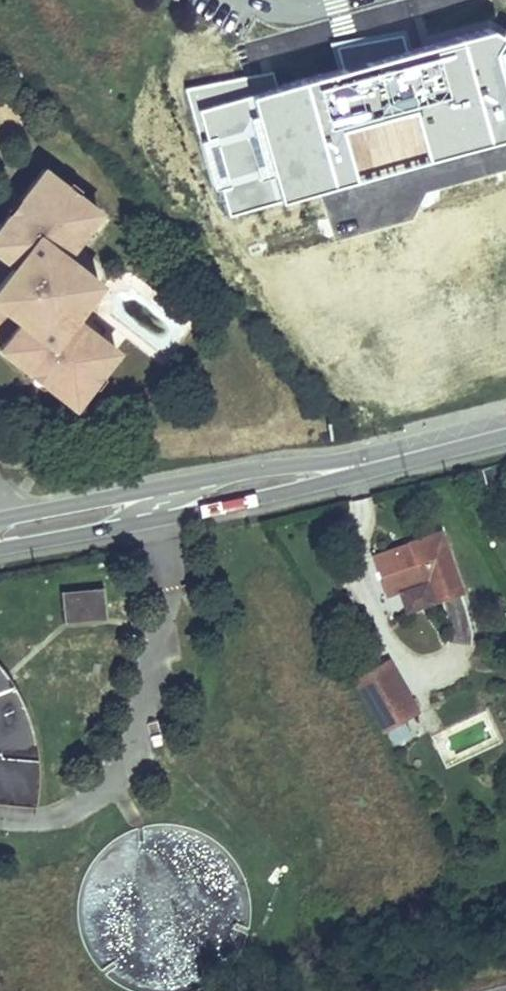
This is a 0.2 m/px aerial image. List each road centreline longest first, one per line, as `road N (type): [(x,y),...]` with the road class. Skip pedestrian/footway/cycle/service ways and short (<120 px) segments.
road 1 (tertiary): [(0,543),(149,516),(505,427)]

